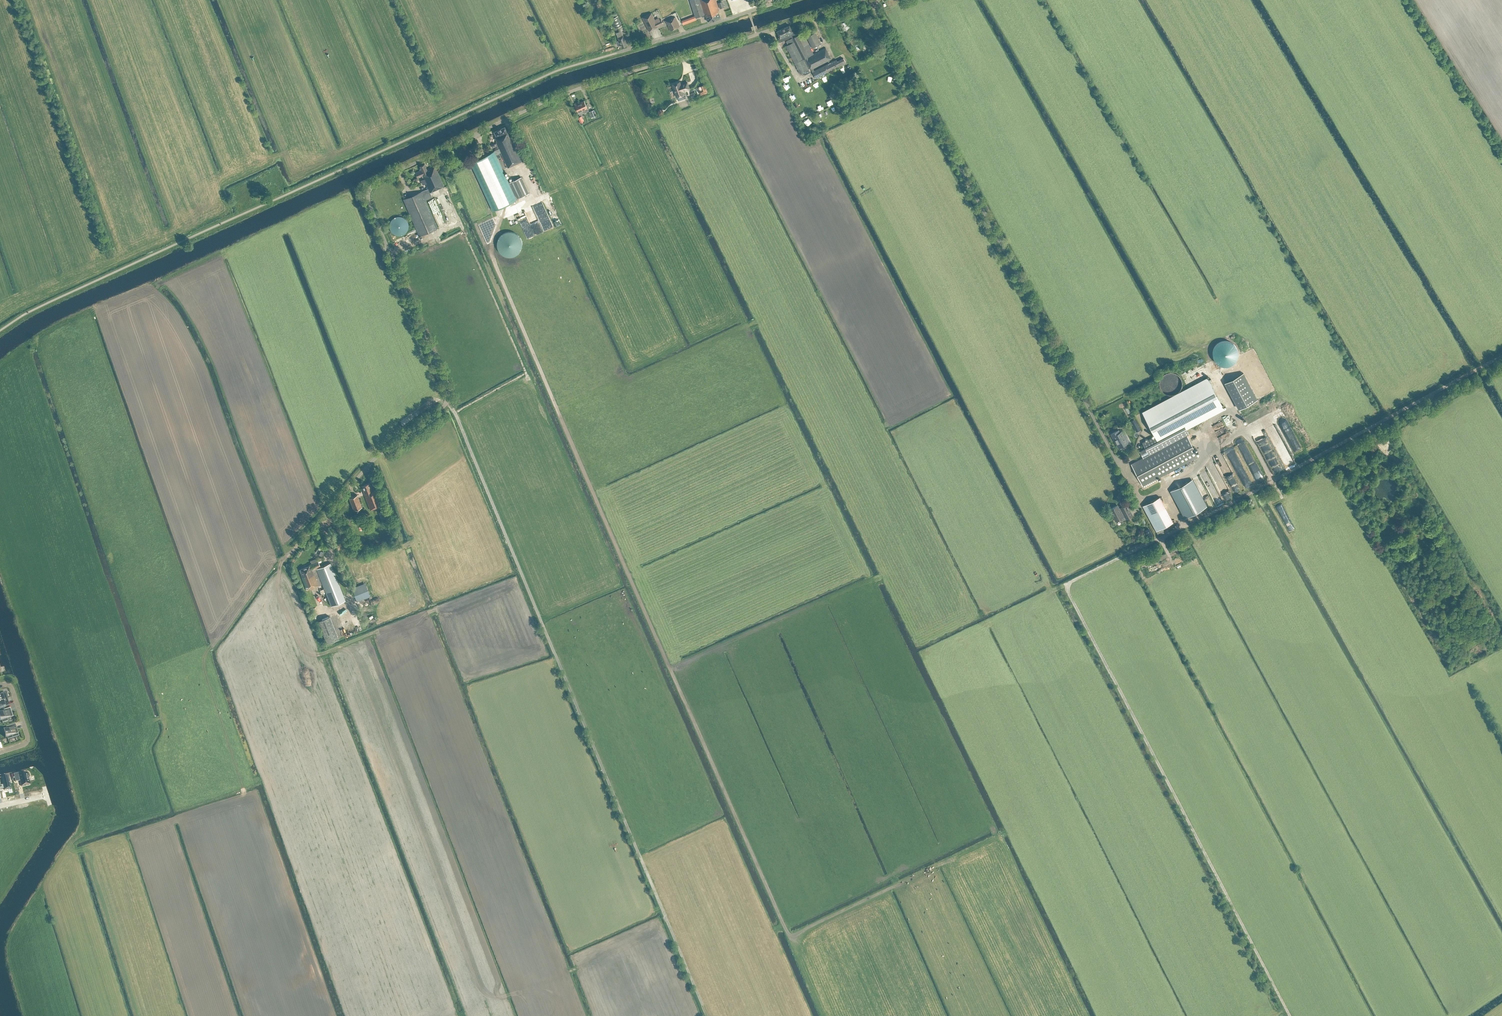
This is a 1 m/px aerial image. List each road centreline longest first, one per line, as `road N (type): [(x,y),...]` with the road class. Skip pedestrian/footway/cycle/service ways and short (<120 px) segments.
road 1 (residential): [(287,556),(372,461),(448,396),(369,205),(374,182),(569,91),(866,0)]
road 2 (unclassified): [(623,49),(783,0)]

